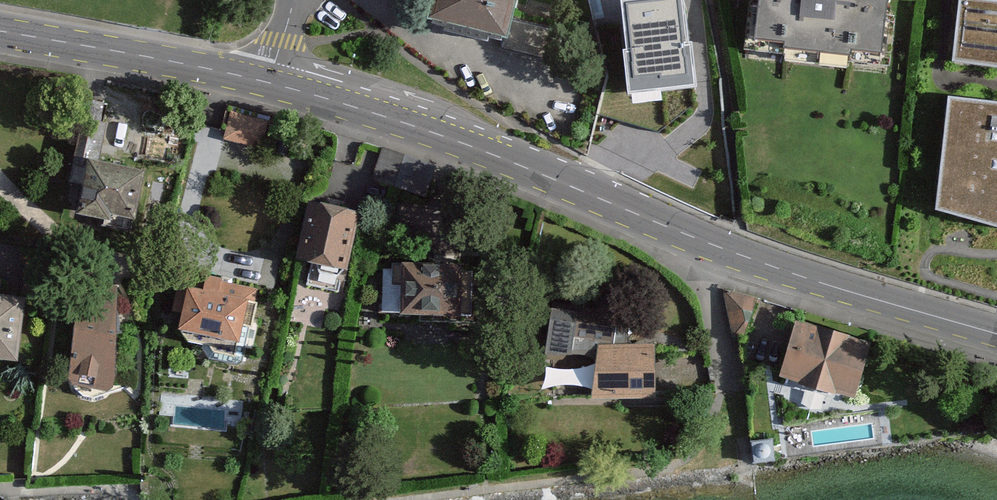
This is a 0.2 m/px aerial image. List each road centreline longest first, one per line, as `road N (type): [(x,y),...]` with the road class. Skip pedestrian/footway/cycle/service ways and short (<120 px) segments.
road 1 (secondary): [(273,92),(447,141),(740,255),(996,334)]
road 2 (secondary): [(0,37),(273,92)]

